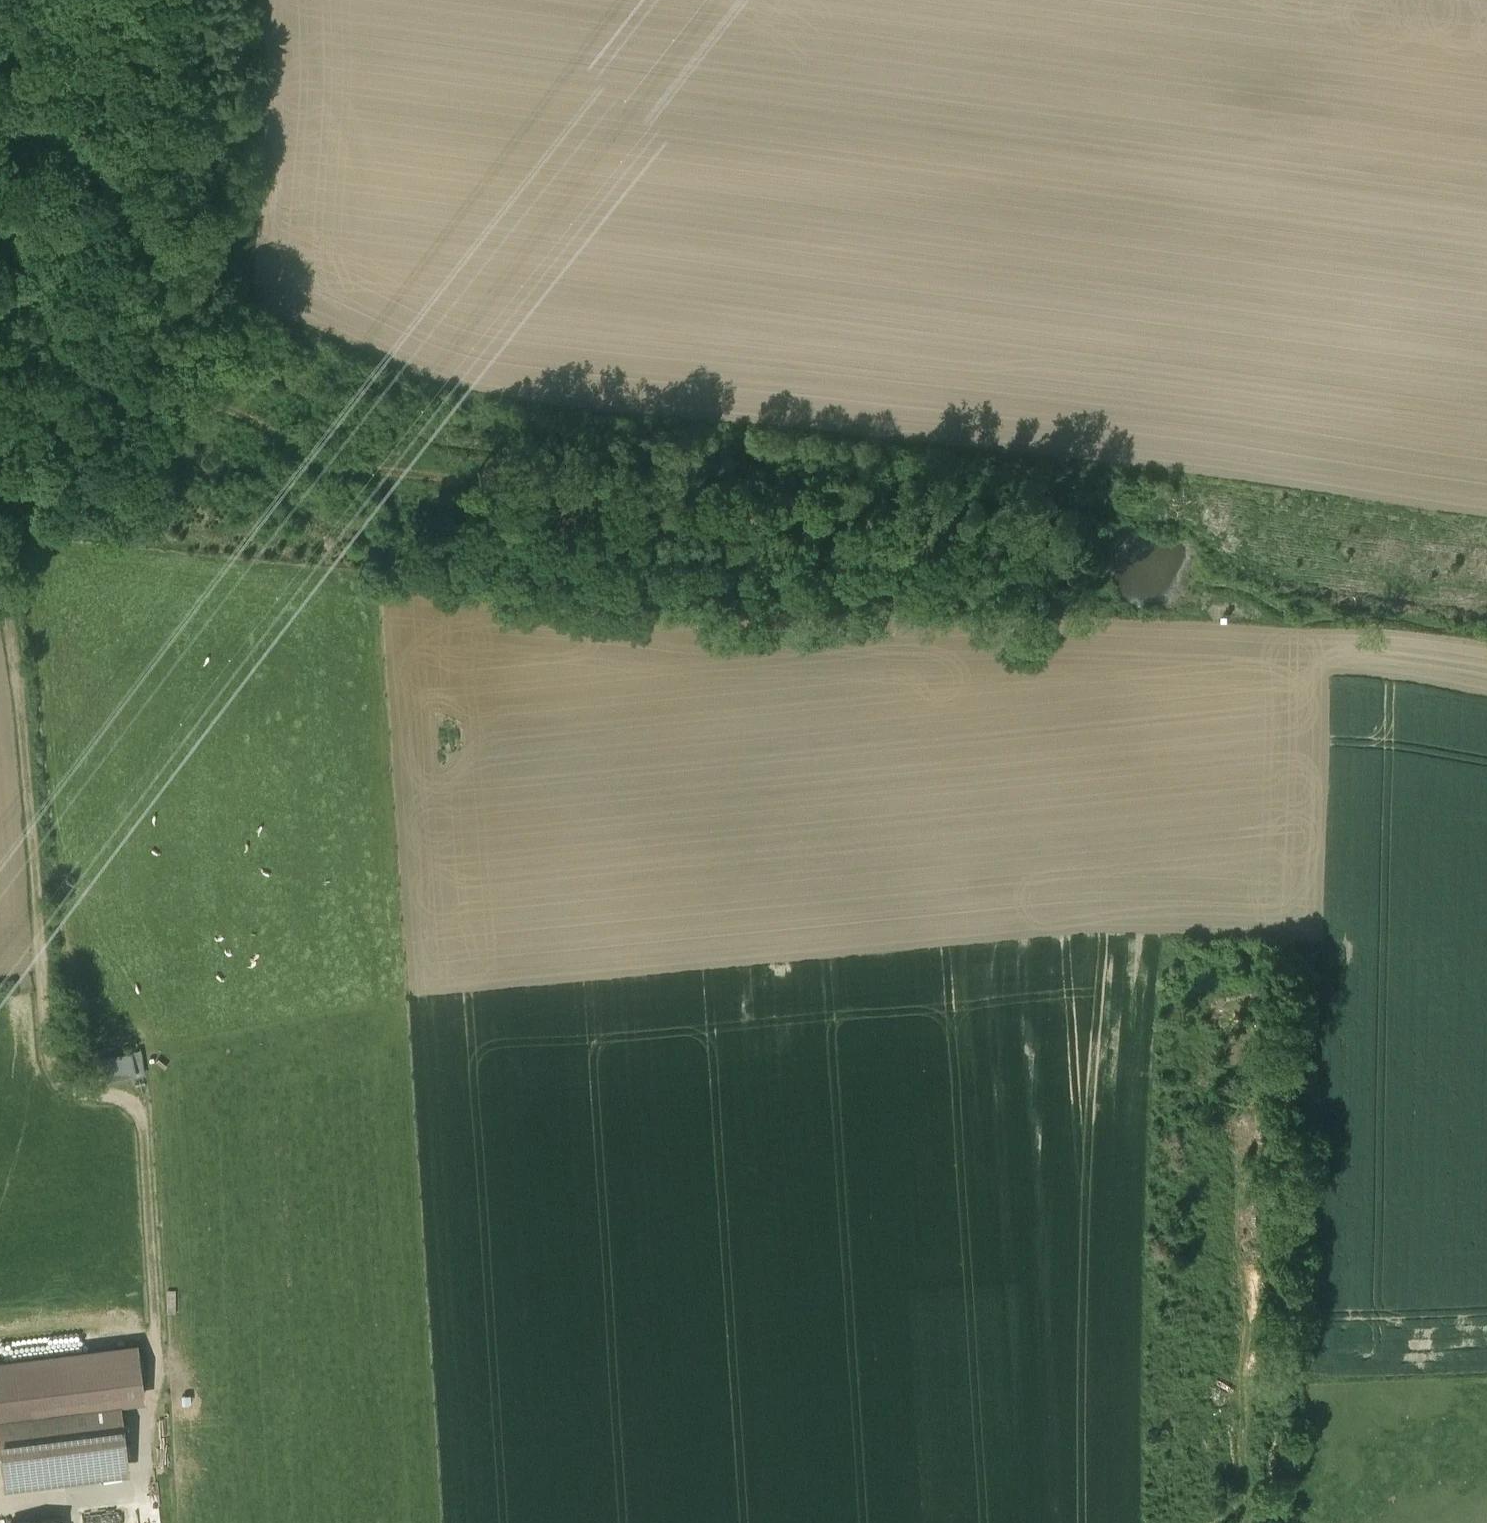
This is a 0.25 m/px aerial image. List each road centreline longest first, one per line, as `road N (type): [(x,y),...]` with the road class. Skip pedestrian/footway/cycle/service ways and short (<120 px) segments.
road 1 (track): [(154,1365),(143,1140),(126,1111),(66,1087),(54,1069),(4,540),(0,242)]

